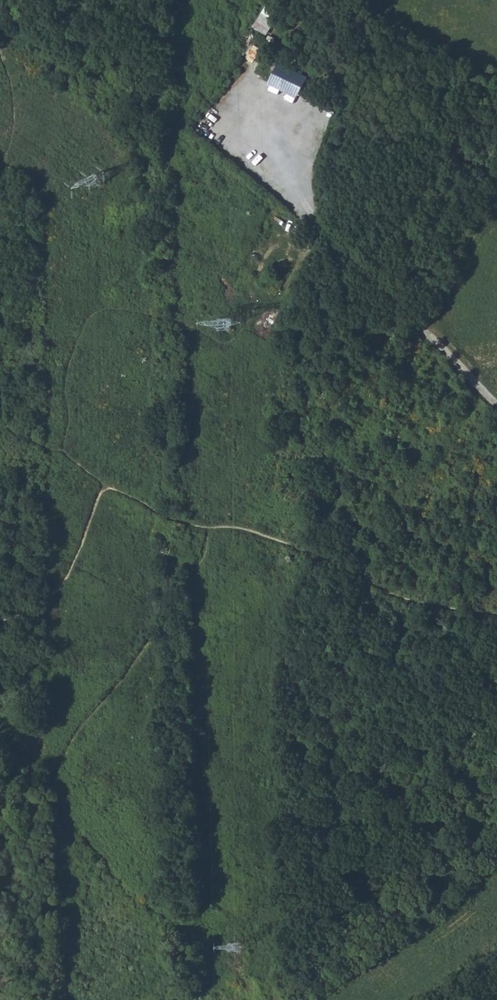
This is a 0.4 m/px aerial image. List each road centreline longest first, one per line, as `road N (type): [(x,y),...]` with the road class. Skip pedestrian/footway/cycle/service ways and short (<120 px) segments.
road 1 (track): [(496,406),(319,235),(315,151)]

